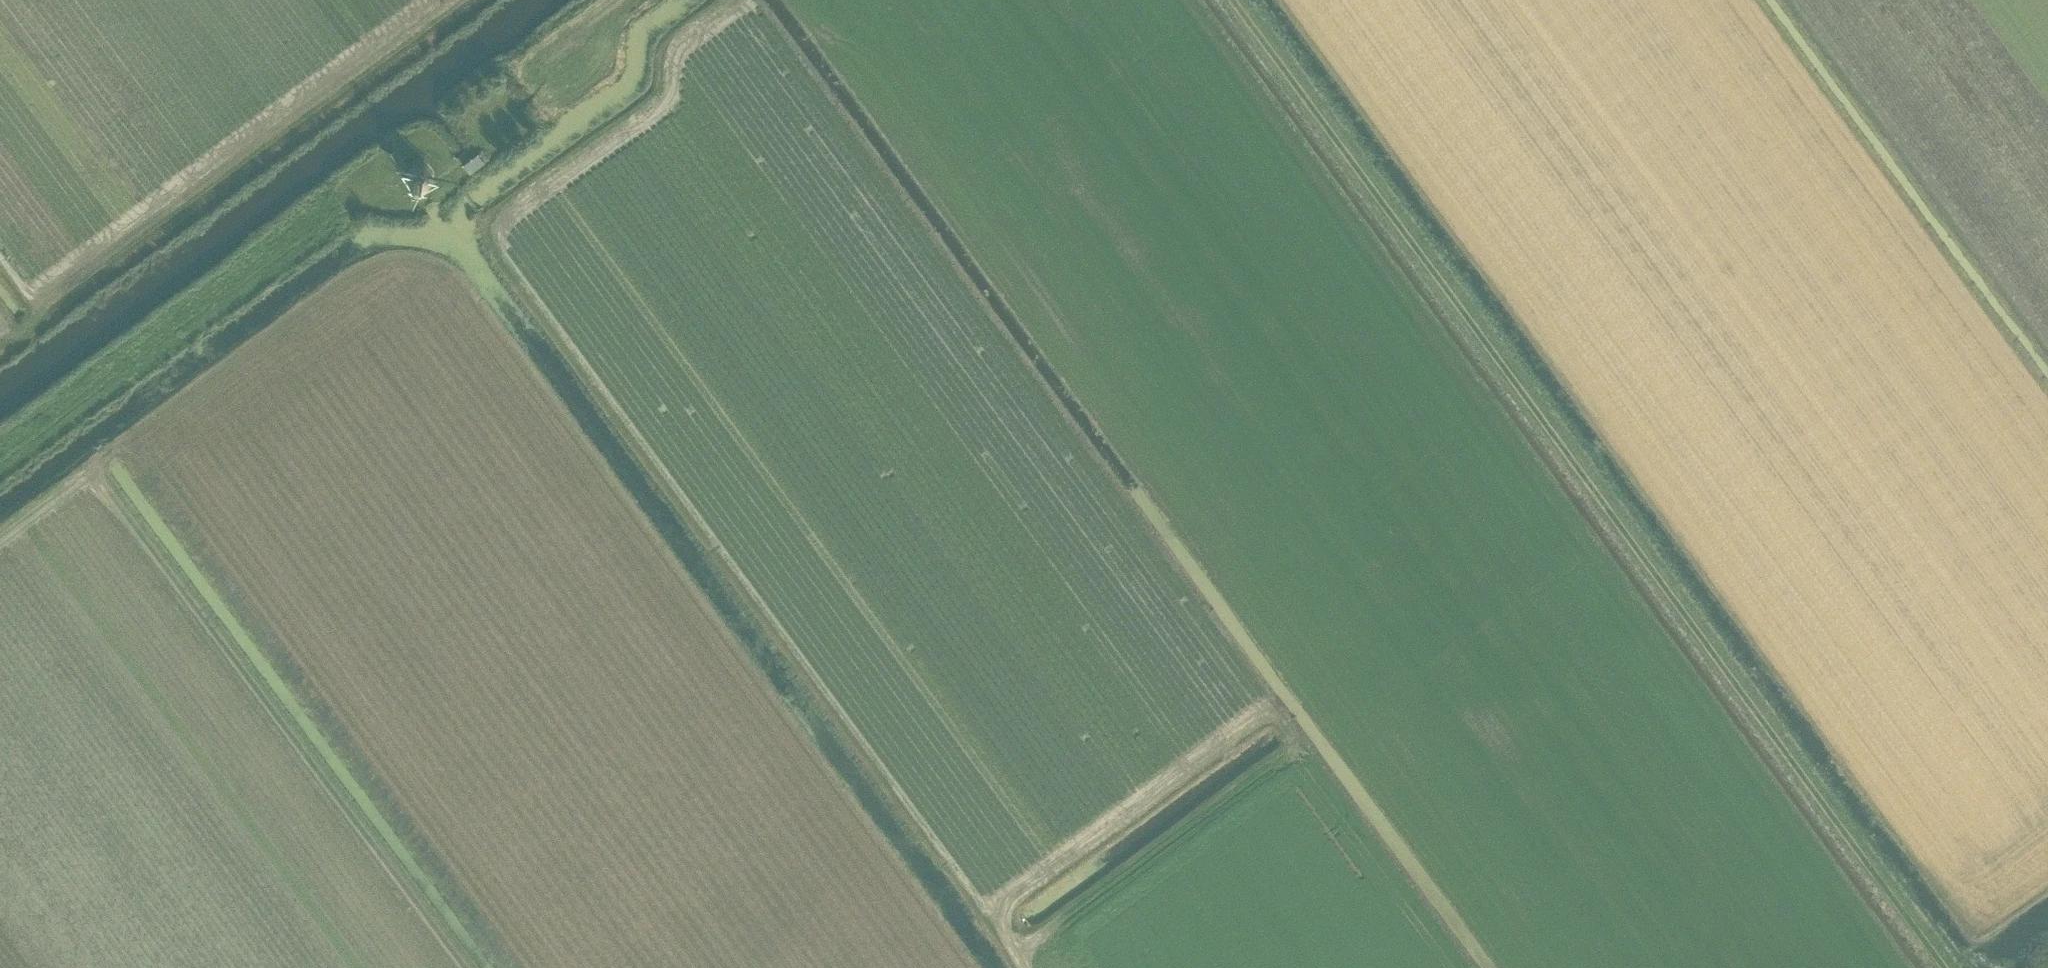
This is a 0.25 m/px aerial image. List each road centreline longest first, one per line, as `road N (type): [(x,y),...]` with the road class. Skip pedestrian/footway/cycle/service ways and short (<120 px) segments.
road 1 (track): [(1232,0),(1945,967)]
road 2 (track): [(92,473),(463,967)]
road 3 (track): [(0,538),(242,357)]
road 4 (track): [(632,0),(537,88)]

